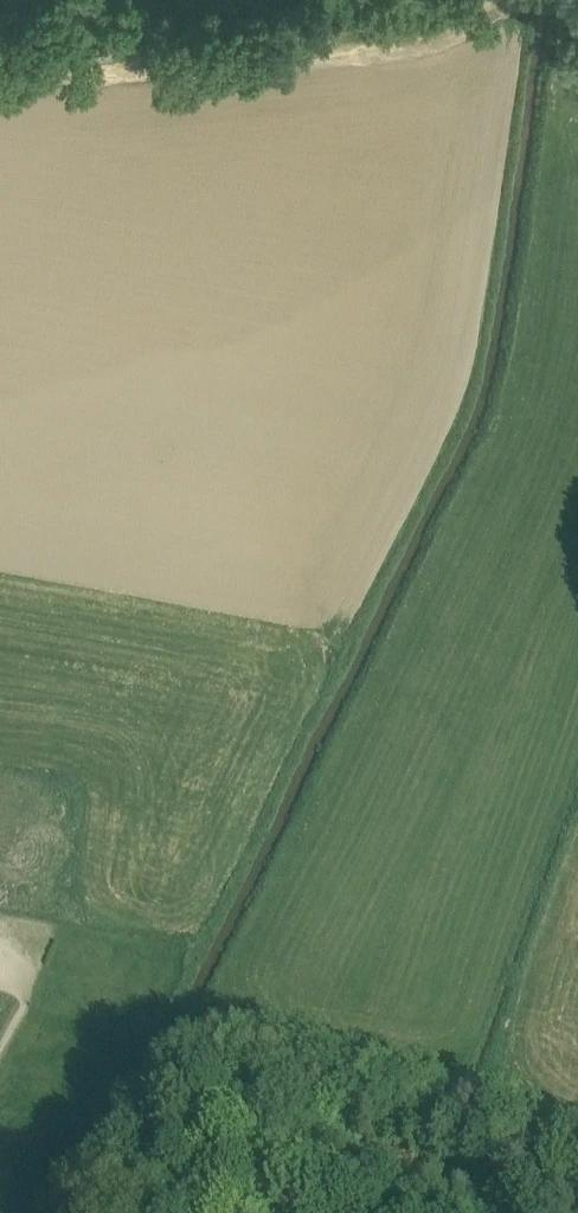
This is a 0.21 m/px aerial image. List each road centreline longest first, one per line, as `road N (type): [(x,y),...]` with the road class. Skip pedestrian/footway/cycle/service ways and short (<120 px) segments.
road 1 (track): [(0,71),(41,81),(436,48),(520,0),(576,11)]

